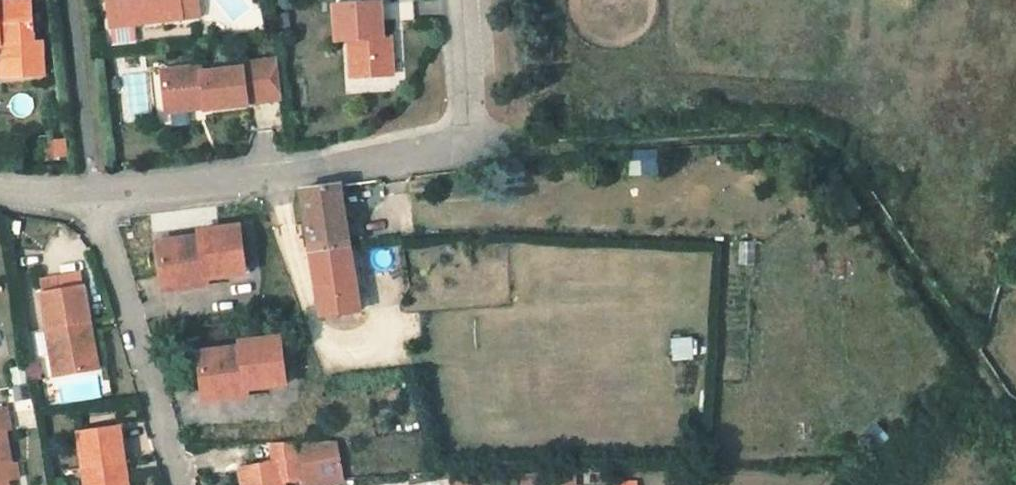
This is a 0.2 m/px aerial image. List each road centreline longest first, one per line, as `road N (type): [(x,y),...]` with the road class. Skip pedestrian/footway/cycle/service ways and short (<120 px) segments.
road 1 (track): [(463,136),(534,144),(764,128),(814,140),(847,169),(1015,408)]
road 2 (unclassified): [(96,198),(255,181),(463,136)]
road 3 (residential): [(181,484),(96,198)]
road 4 (unclassified): [(464,0),(471,112),(463,136)]

